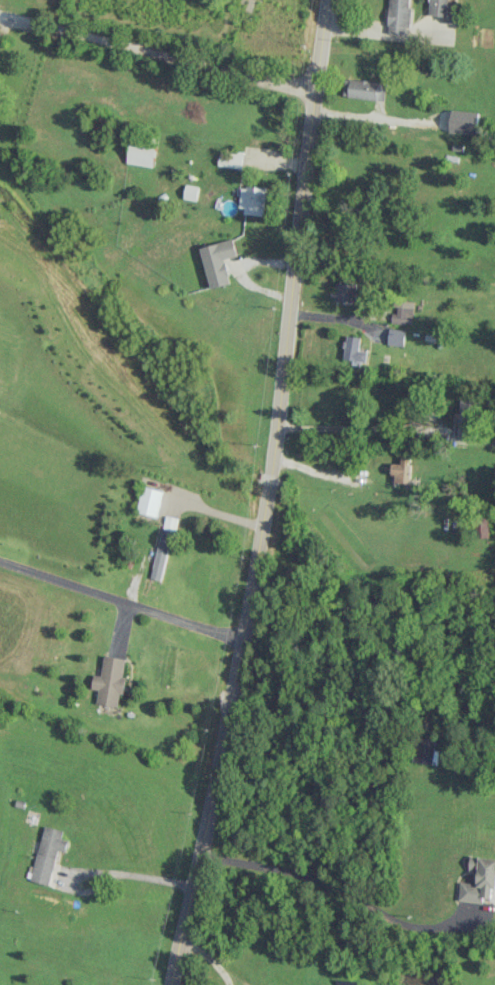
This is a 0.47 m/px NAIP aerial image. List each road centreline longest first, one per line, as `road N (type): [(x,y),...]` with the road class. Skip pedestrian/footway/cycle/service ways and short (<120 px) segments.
road 1 (tertiary): [(170,984),(263,522),(326,0)]
road 2 (residential): [(0,17),(315,93)]

